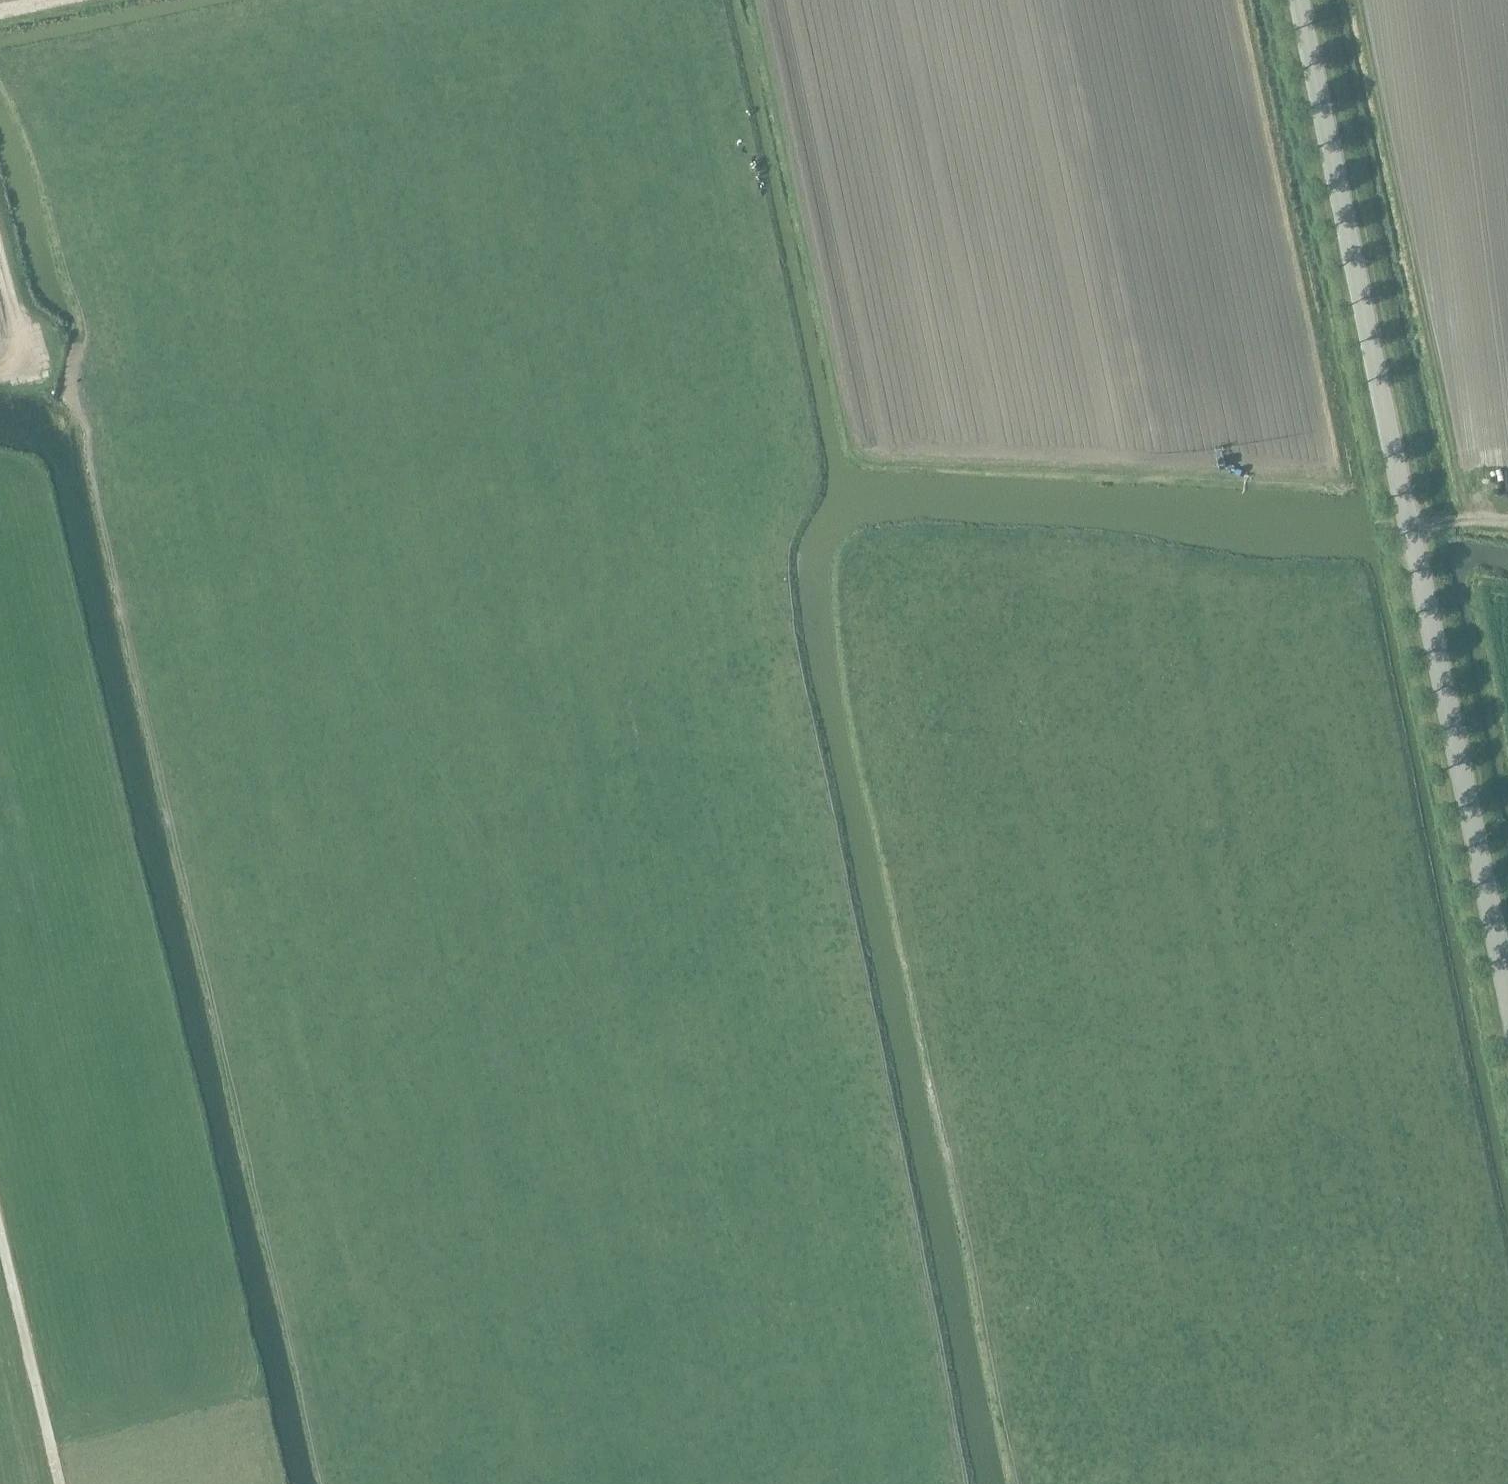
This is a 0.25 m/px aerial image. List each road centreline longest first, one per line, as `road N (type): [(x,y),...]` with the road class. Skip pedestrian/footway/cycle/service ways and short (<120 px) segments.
road 1 (unclassified): [(1507,999),(1299,0)]

